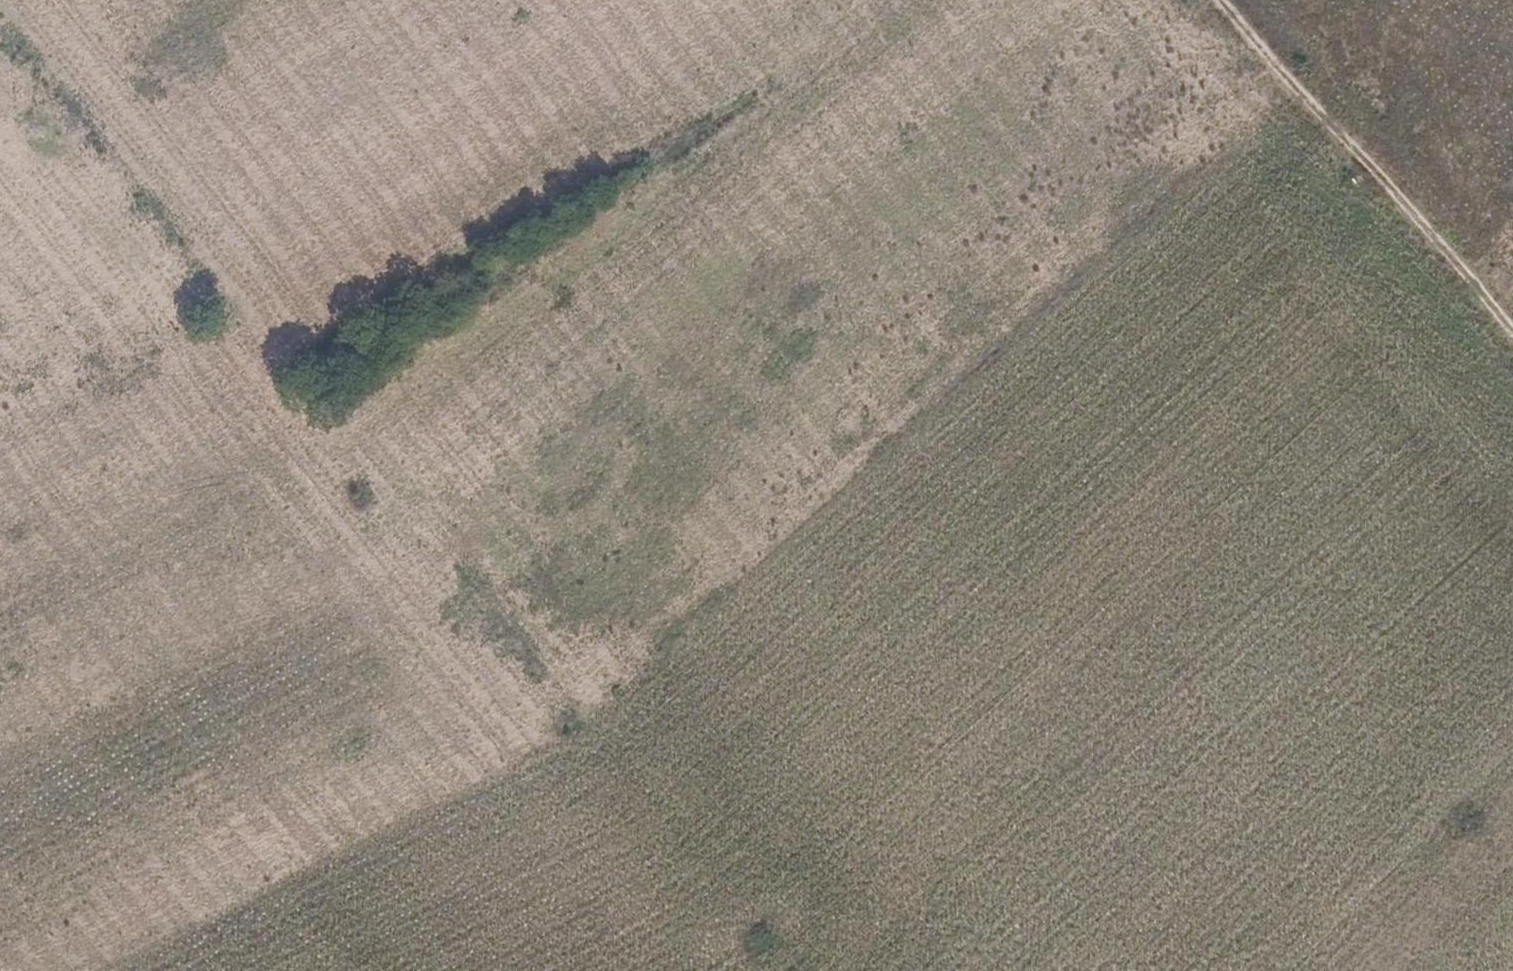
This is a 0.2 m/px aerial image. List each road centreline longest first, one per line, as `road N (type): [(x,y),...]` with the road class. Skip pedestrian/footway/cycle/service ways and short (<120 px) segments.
road 1 (track): [(1221,0),(1512,324)]

